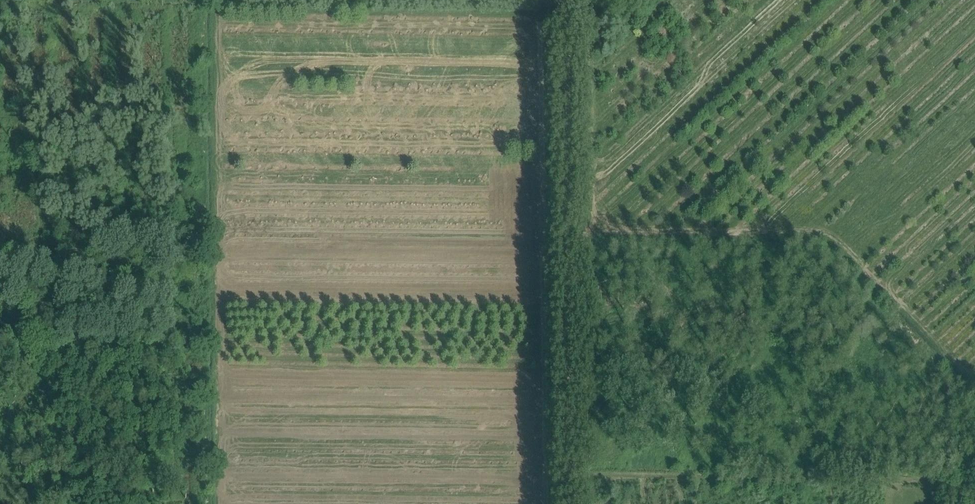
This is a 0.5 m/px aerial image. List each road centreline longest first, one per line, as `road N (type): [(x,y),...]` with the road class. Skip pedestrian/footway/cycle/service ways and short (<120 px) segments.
road 1 (track): [(570,503),(564,0)]

